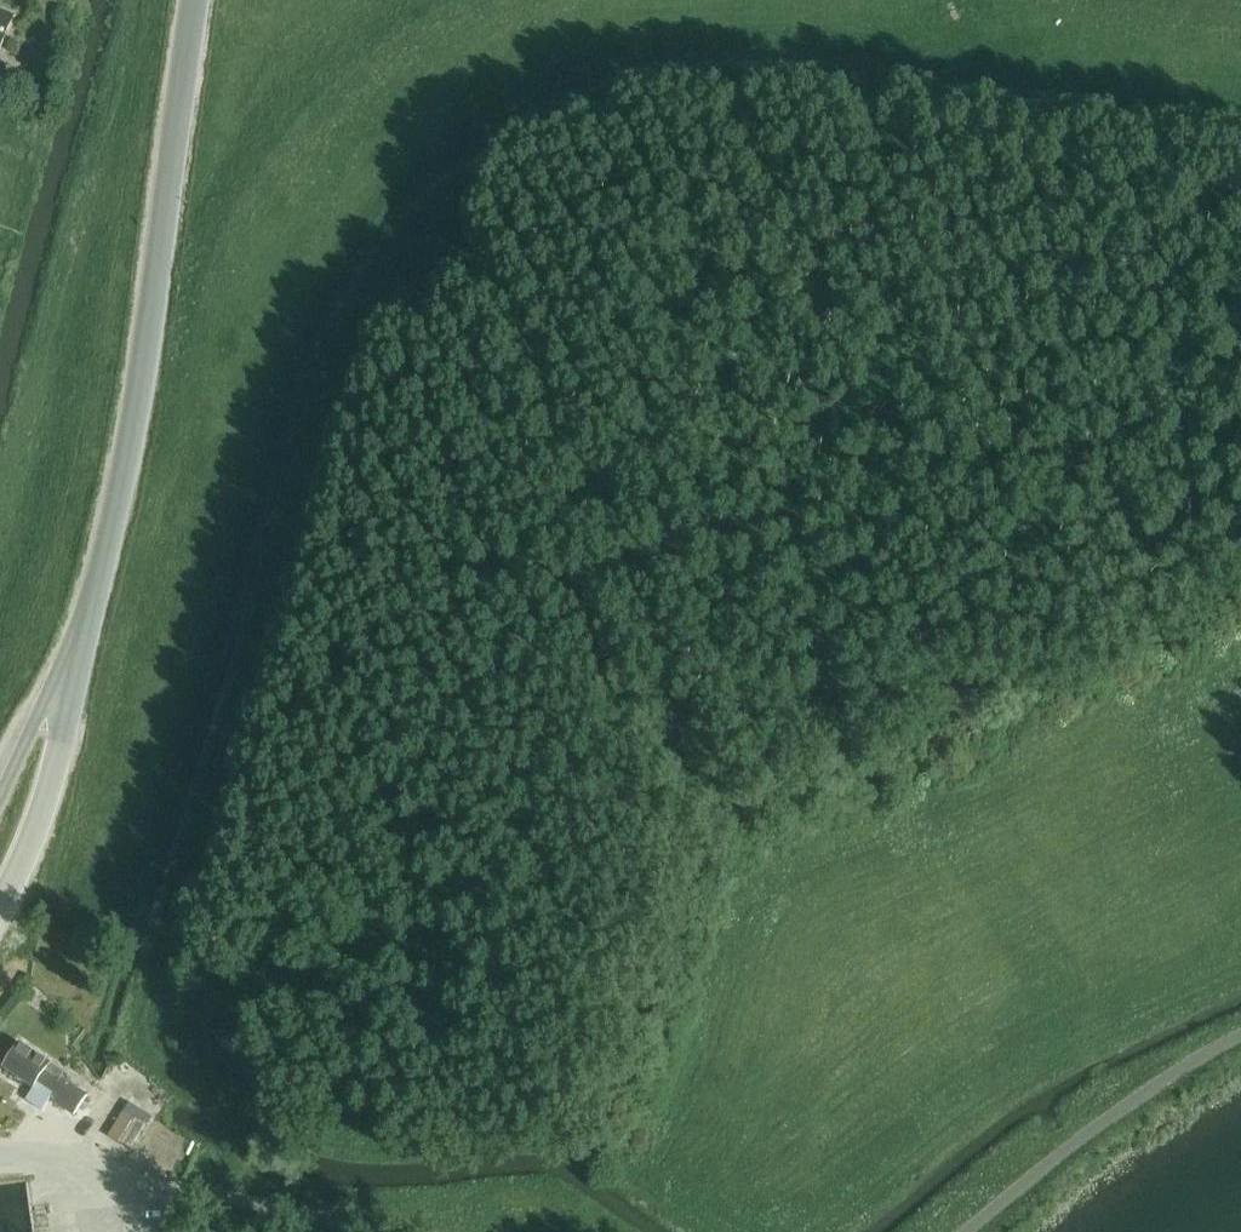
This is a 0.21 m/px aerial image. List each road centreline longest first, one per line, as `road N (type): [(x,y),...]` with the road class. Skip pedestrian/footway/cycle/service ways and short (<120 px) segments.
road 1 (unclassified): [(88,622),(143,380),(197,0)]
road 2 (unclassified): [(88,622),(50,793),(0,905)]
road 3 (unclassified): [(0,797),(88,622)]
road 4 (unclassified): [(0,1157),(185,1192)]

